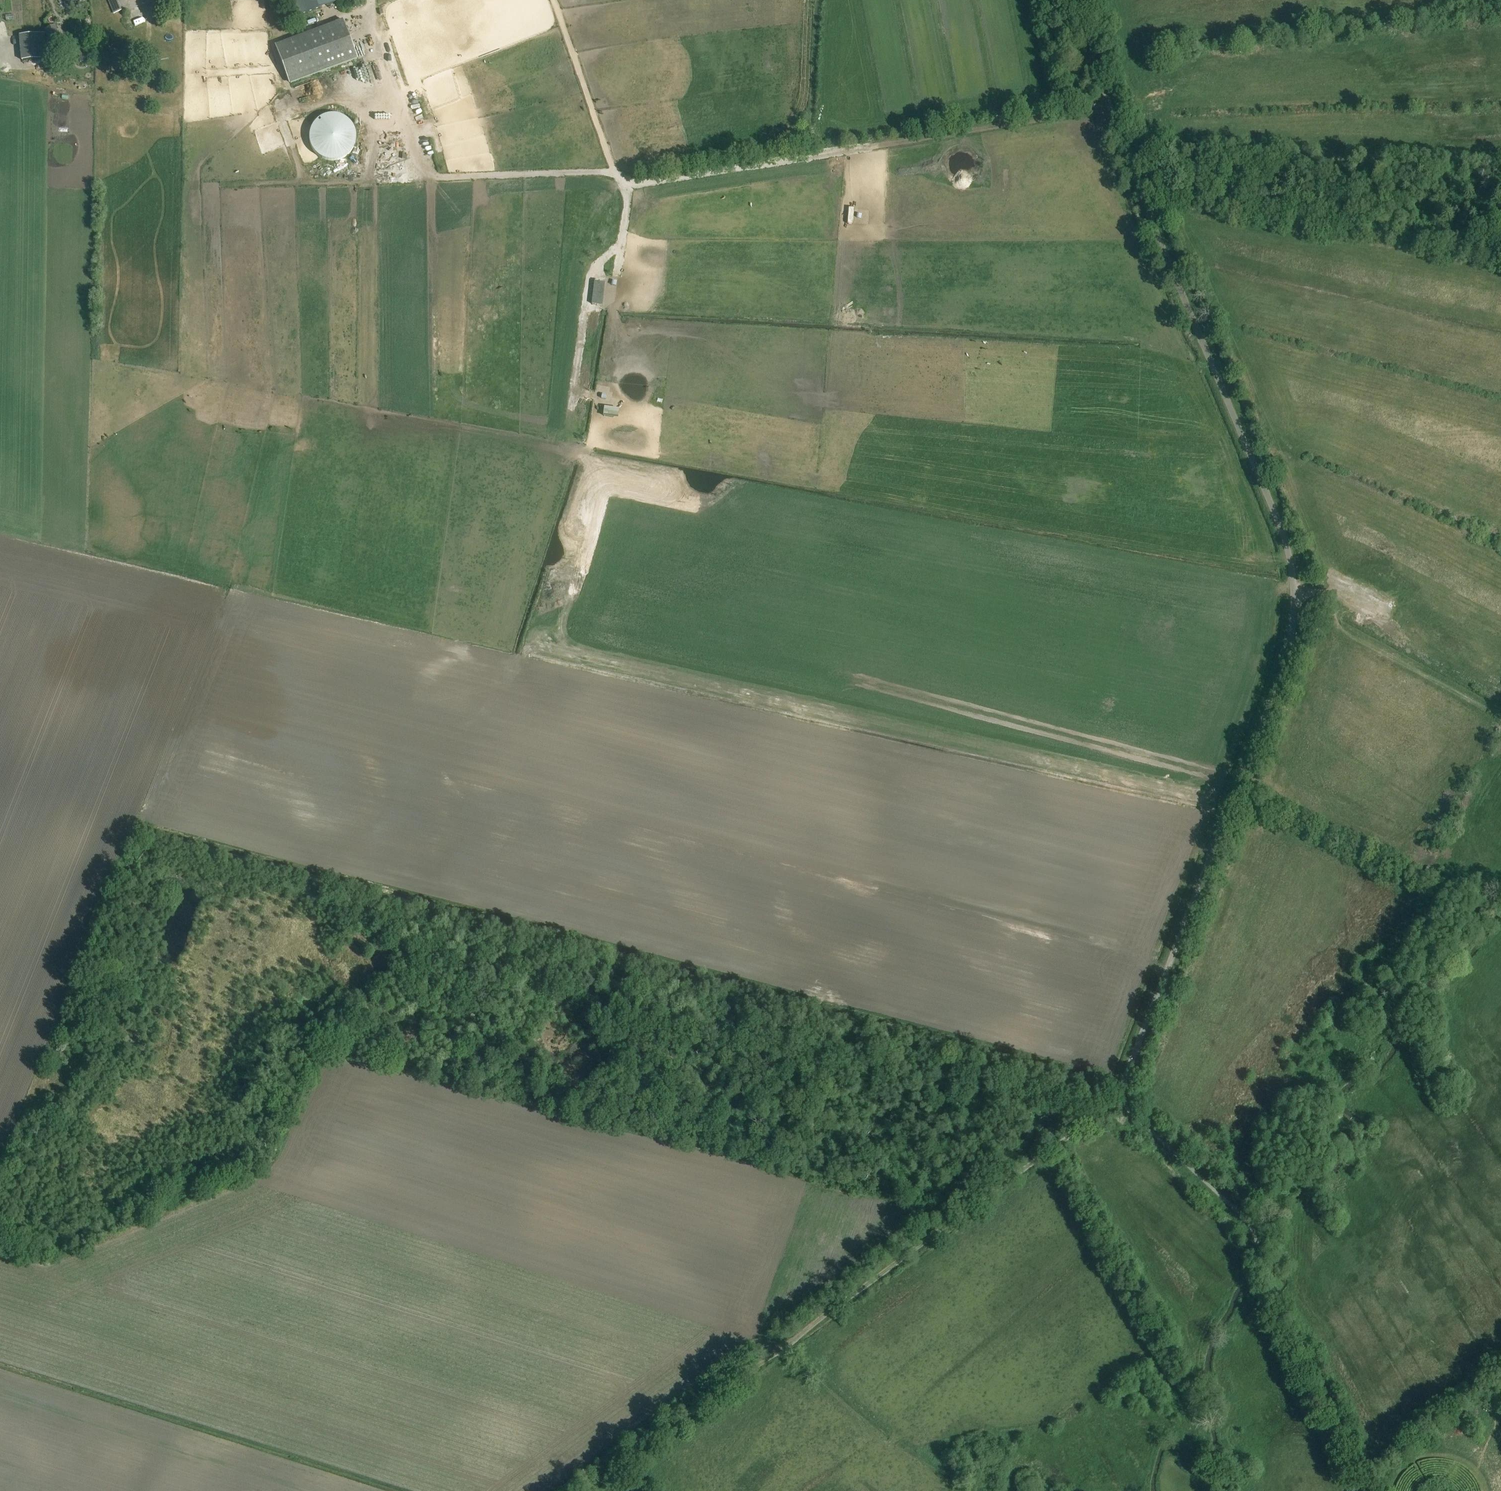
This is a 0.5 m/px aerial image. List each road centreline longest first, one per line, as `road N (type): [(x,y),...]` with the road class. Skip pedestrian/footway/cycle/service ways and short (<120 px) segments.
road 1 (unclassified): [(1116,1099),(1285,661),(1294,591),(1274,511),(1150,217),(1076,0)]
road 2 (track): [(525,651),(591,451),(629,193),(615,177),(553,0)]
road 3 (track): [(1116,1099),(587,1490)]

